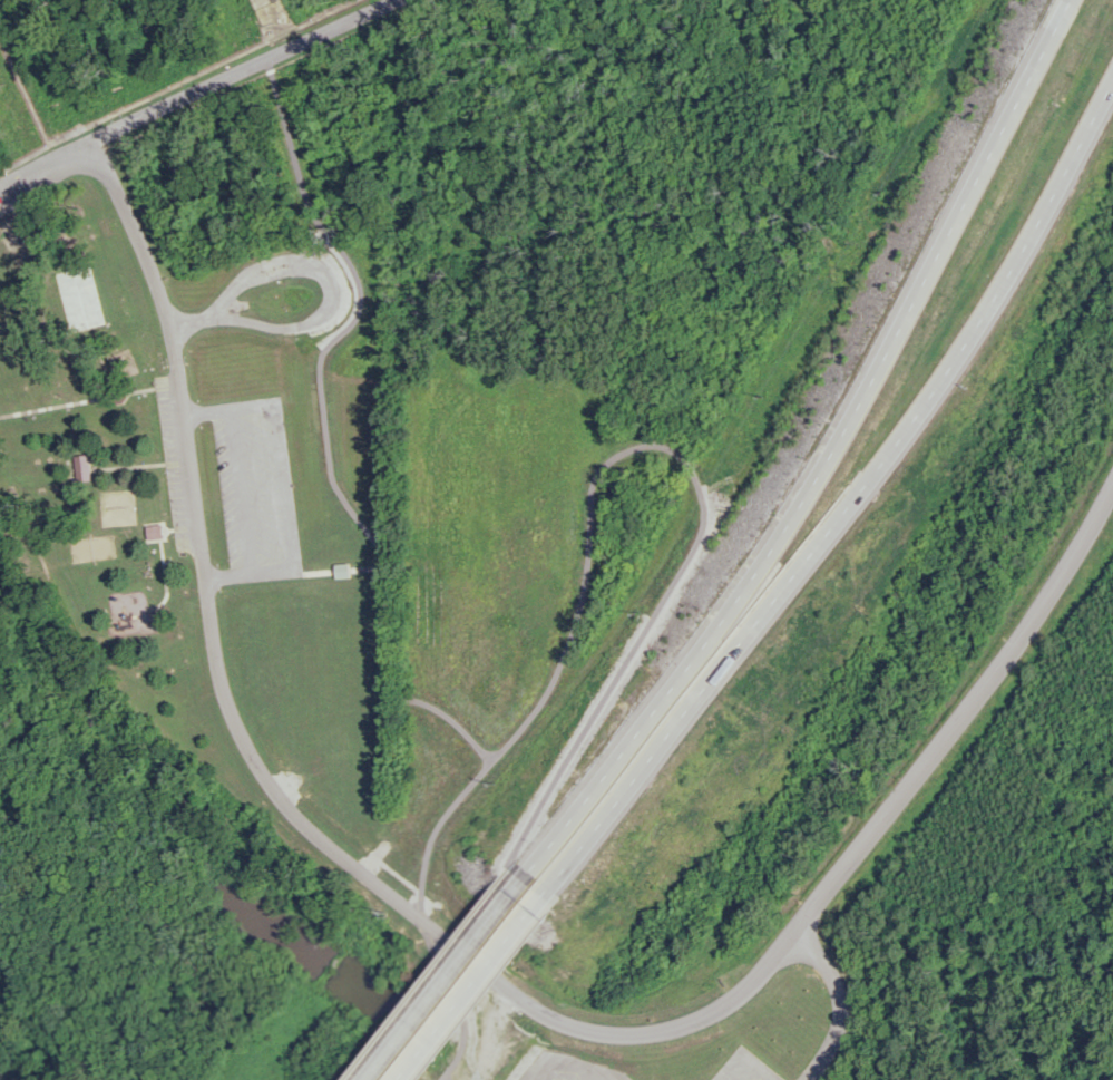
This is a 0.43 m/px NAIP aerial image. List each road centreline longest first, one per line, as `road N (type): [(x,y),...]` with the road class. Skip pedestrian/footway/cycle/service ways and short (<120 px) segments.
road 1 (trunk): [(1076,0),(843,447),(762,577),(510,894)]
road 2 (residential): [(96,139),(164,324),(207,638),(232,728),(270,792),(307,834),(535,1013)]
road 3 (trunk): [(534,908),(858,493),(967,335),(1112,84)]
road 4 (residential): [(587,943),(882,565),(973,418),(1112,147)]
road 5 (residential): [(535,1013),(645,1034),(687,1022),(738,992),(798,930),(1006,660),(1112,485)]
road 6 (residential): [(397,0),(0,190)]
road 7 (trunk): [(510,894),(364,1079)]
road 8 (trunk): [(397,1079),(534,908)]
road 9 (residential): [(480,1079),(587,943)]
road 10 (residential): [(798,930),(839,996),(838,1022),(808,1079)]

